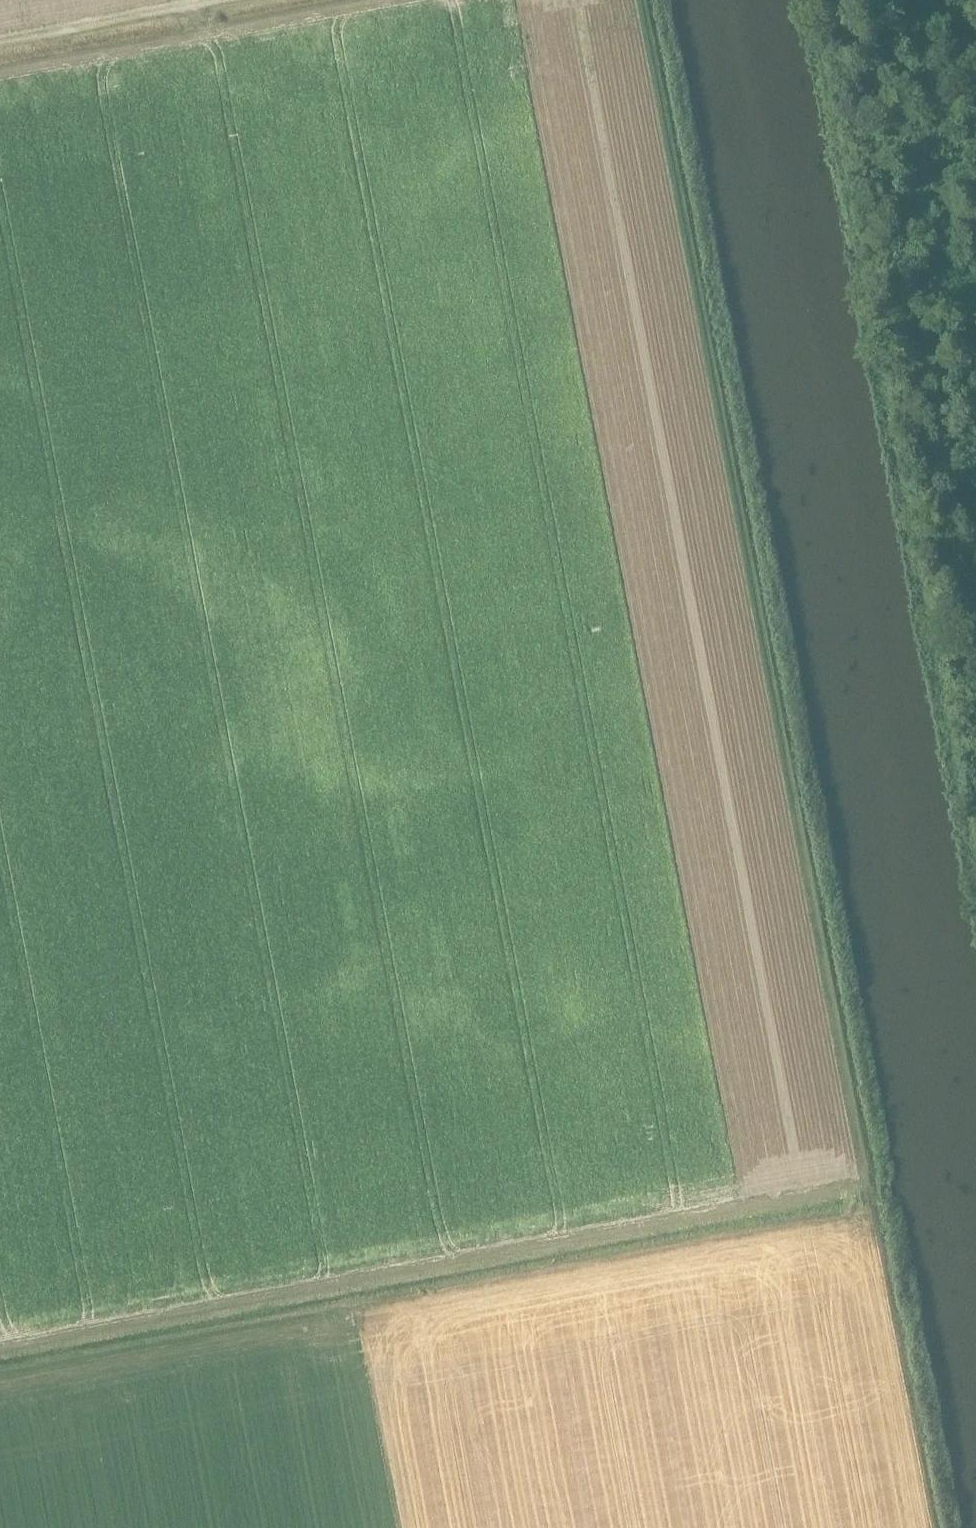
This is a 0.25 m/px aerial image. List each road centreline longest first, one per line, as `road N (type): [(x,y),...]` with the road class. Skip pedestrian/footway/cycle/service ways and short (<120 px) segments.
road 1 (residential): [(354,1527),(319,1343),(0,1404)]

